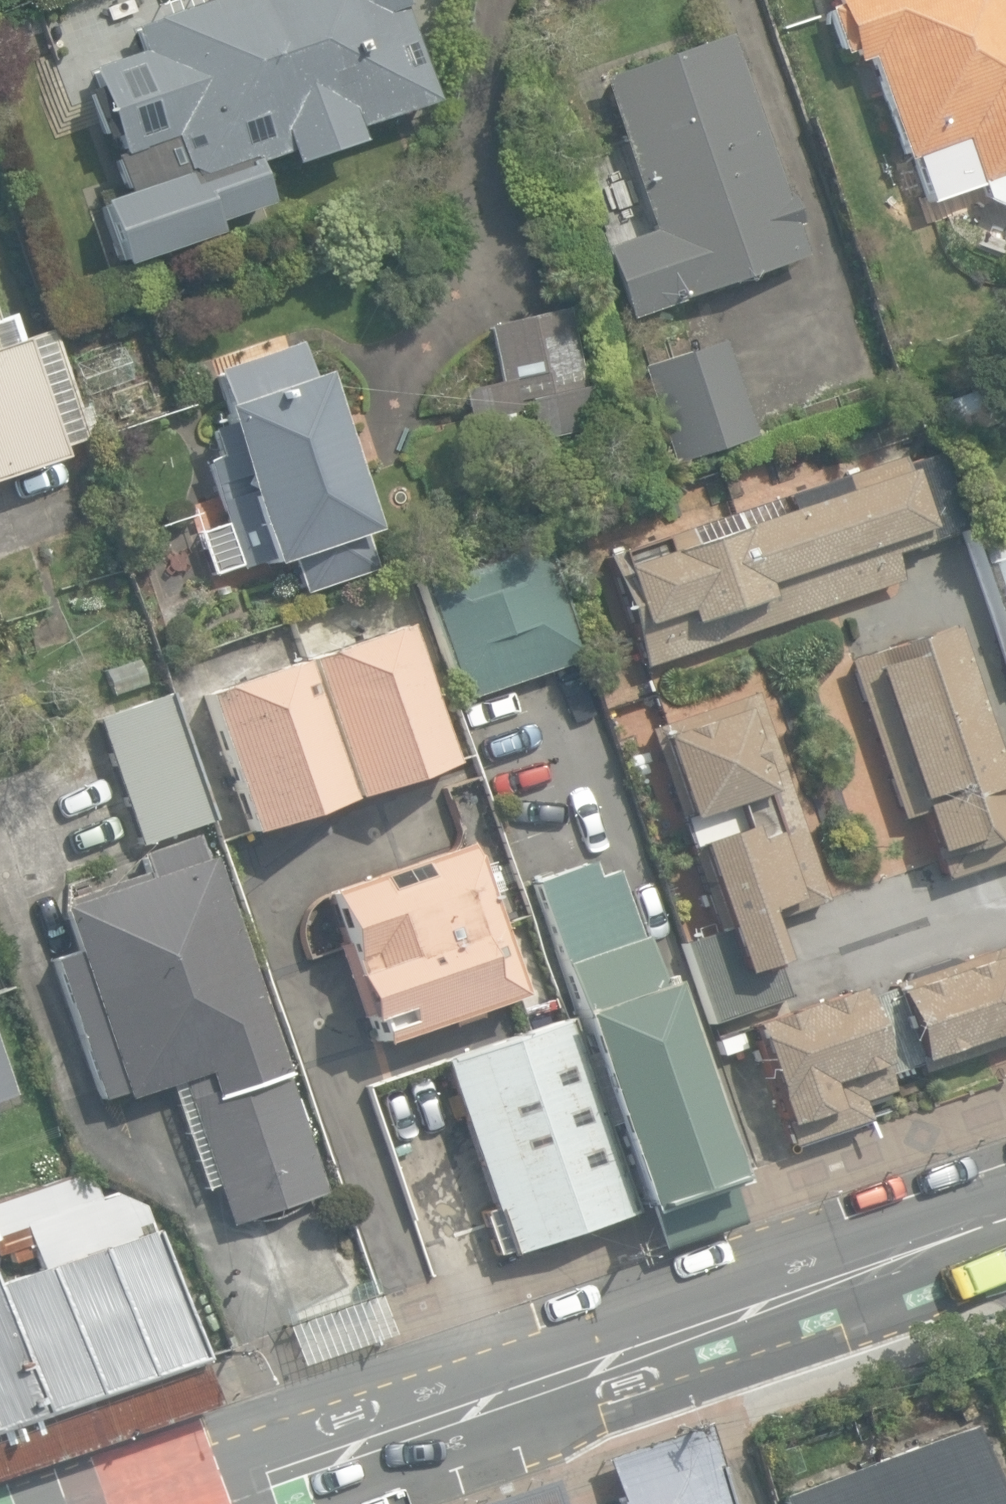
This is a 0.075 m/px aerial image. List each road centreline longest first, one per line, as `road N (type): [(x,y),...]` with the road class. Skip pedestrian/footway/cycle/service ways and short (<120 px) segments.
road 1 (secondary): [(1005,1218),(186,1503)]

